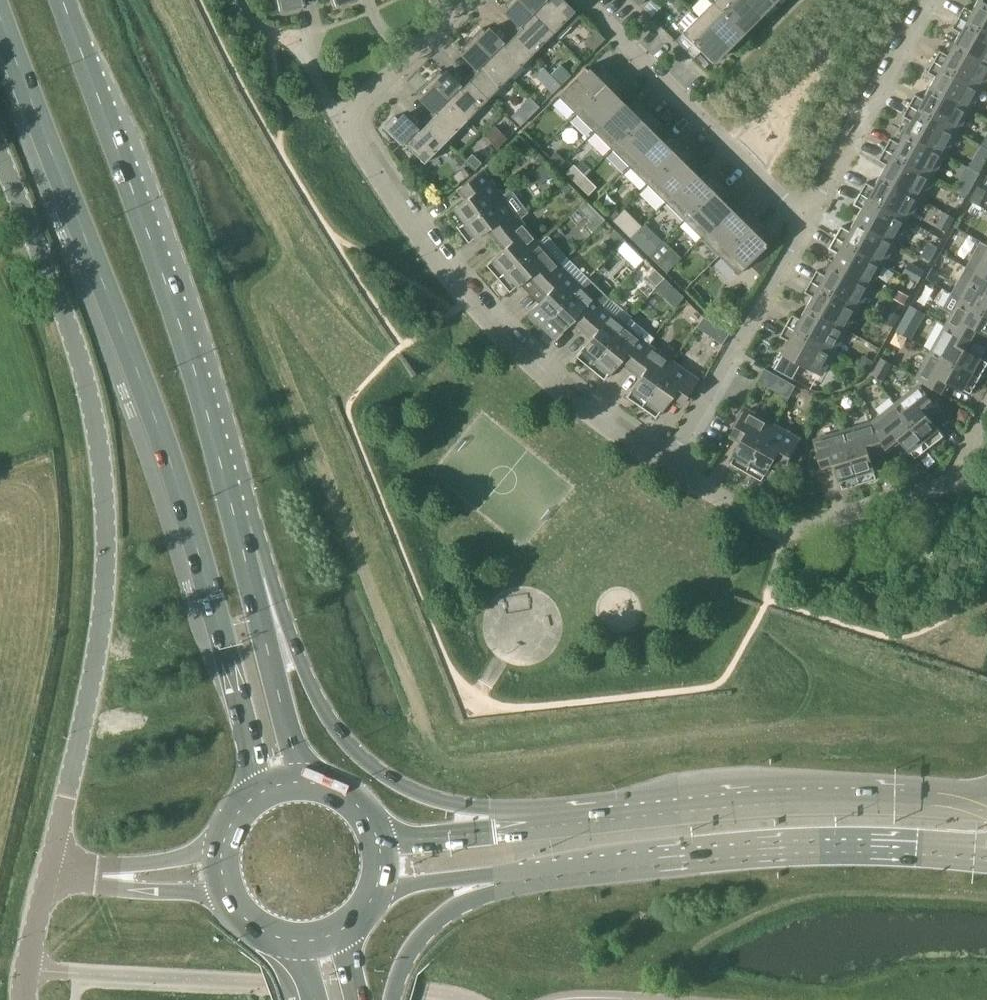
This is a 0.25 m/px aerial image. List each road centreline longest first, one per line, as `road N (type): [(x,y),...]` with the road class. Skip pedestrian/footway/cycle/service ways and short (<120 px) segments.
road 1 (primary): [(0,17),(188,529),(259,792)]
road 2 (unclassified): [(49,873),(100,643),(110,523),(96,417),(0,139)]
road 3 (residential): [(466,0),(345,123),(470,305),(533,364),(673,470)]
road 4 (primary): [(253,579),(184,314),(74,0)]
road 5 (primary): [(521,880),(771,854),(986,860)]
road 6 (primary): [(986,803),(770,798),(537,820)]
road 7 (primary): [(537,820),(423,795),(373,766),(331,719),(253,579)]
road 8 (residential): [(673,470),(783,528),(873,510),(933,488),(986,408)]
road 9 (residential): [(805,216),(585,0)]
road 10 (residential): [(673,470),(805,216)]
road 11 (residential): [(805,216),(928,0)]
road 12 (primary): [(309,780),(253,579)]
road 13 (primary): [(394,999),(407,960),(441,918),(521,880)]
road 14 (unclassified): [(49,873),(228,896)]
road 15 (unclassified): [(221,848),(49,873)]
road 16 (primary): [(537,820),(381,841)]
road 17 (primary): [(376,895),(453,879),(521,880)]
road 18 (unclassified): [(25,999),(49,873)]

